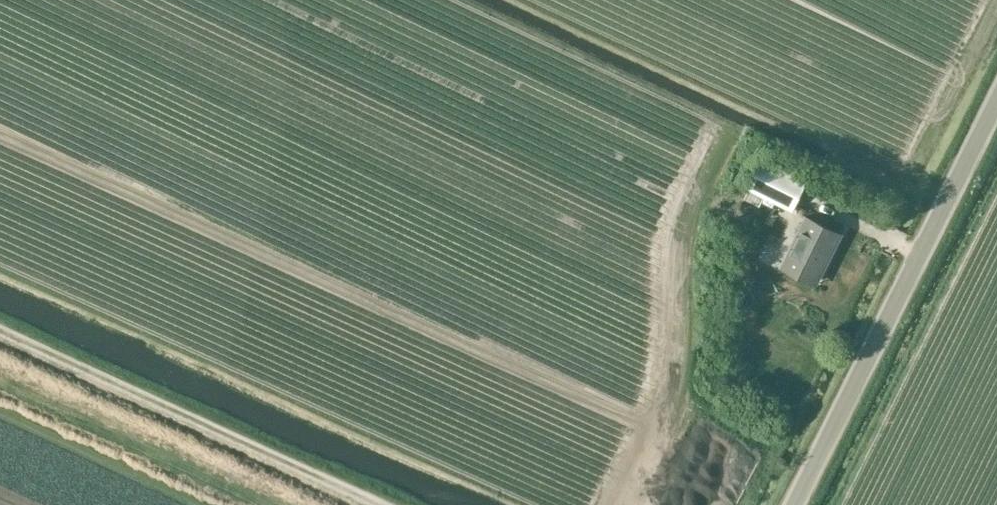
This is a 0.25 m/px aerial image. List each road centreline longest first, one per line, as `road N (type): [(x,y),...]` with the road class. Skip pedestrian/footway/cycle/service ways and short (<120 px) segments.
road 1 (unclassified): [(794,504),(996,103)]
road 2 (track): [(0,327),(391,504)]

